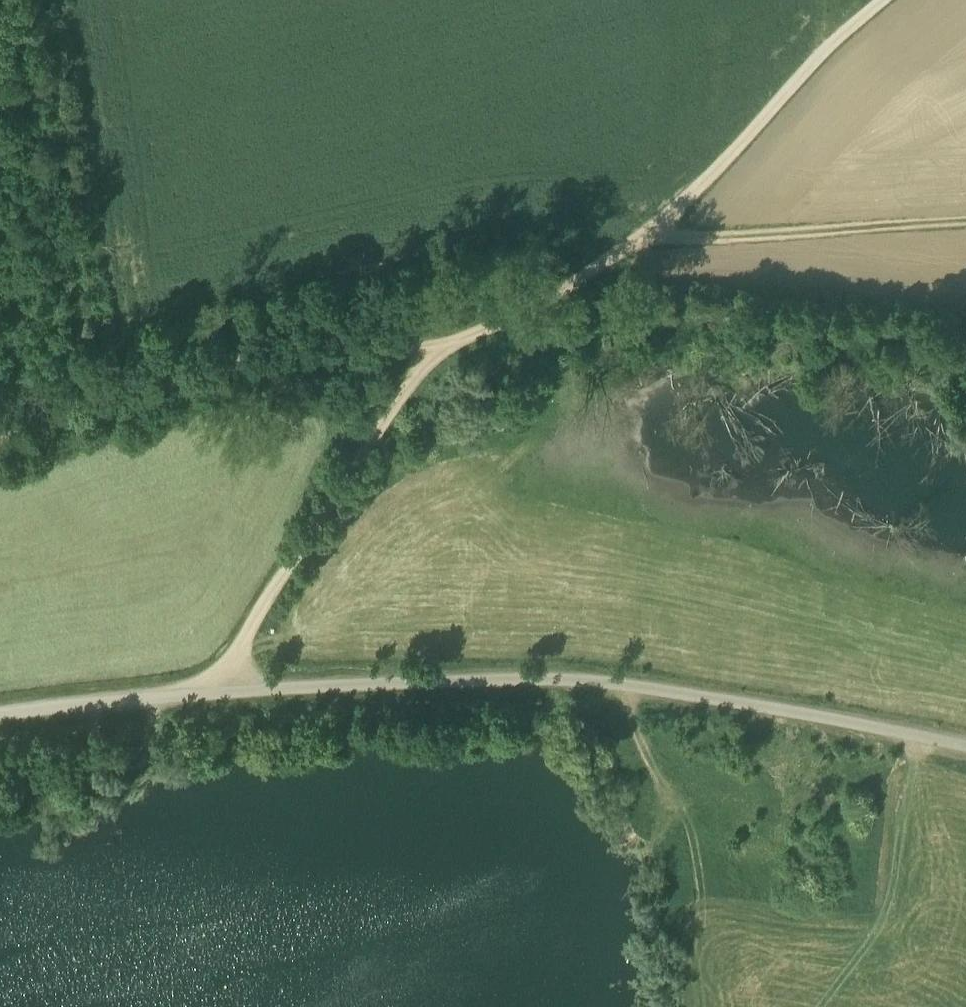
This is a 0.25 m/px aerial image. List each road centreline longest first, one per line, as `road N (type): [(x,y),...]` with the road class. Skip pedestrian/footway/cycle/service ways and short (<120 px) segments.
road 1 (track): [(220,688),(252,622),(385,408),(433,351),(645,239),(883,0)]
road 2 (unclassified): [(0,712),(220,688),(540,679),(711,695),(965,745)]
road 3 (track): [(0,439),(95,401),(247,358),(361,338),(433,351)]
road 4 (track): [(645,239),(965,225)]
road 5 (track): [(626,684),(673,813),(653,827)]

